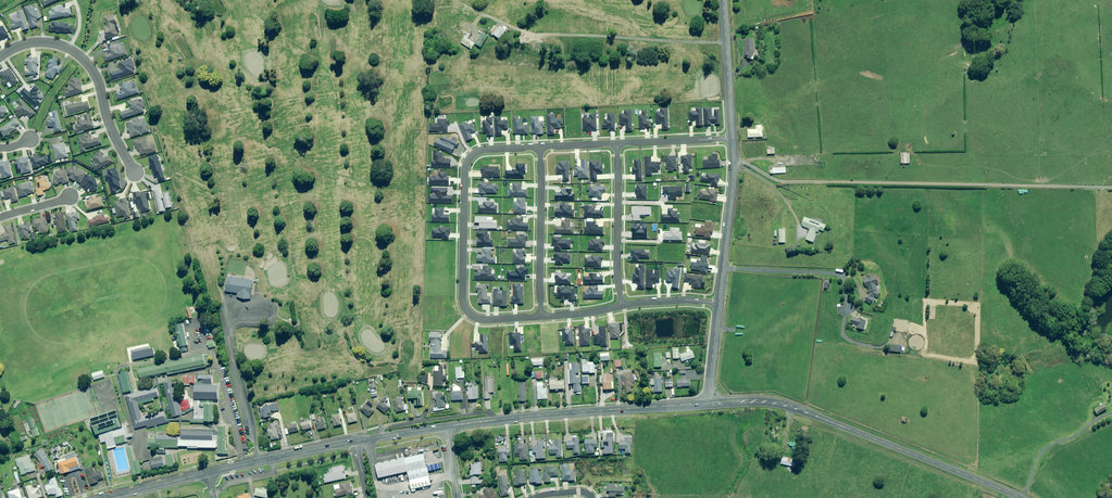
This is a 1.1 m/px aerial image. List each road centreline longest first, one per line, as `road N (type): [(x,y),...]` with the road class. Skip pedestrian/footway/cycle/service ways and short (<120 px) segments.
road 1 (secondary): [(708,403),(788,405),(1020,497)]
road 2 (residential): [(540,145),(480,149),(465,161),(462,296),(475,318),(541,317)]
road 3 (secondary): [(447,426),(708,403)]
road 4 (residential): [(0,59),(33,44),(83,59),(134,172)]
road 5 (residential): [(540,145),(541,317)]
road 6 (residential): [(732,138),(718,303)]
road 7 (residential): [(617,143),(623,306)]
road 8 (secondary): [(208,473),(355,442)]
road 9 (residential): [(723,0),(732,138)]

